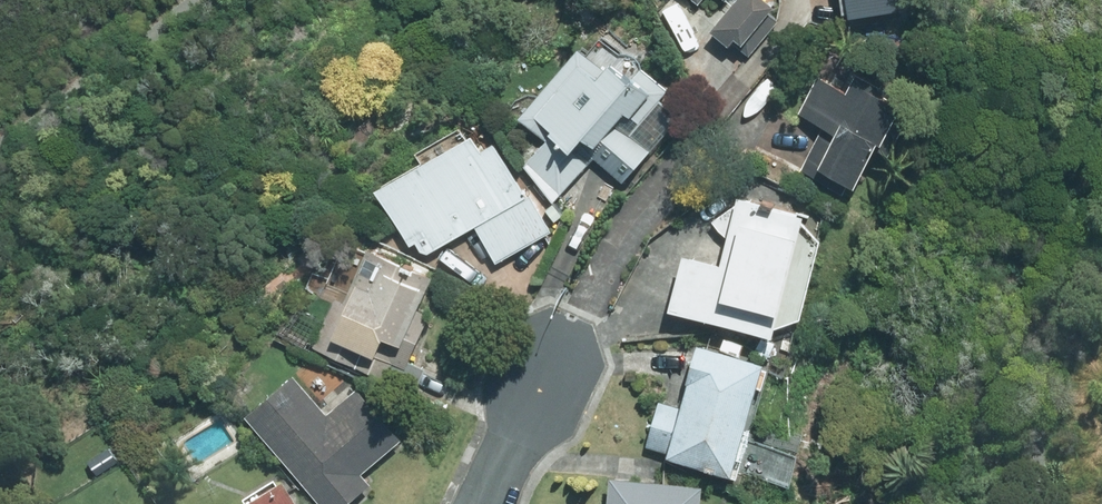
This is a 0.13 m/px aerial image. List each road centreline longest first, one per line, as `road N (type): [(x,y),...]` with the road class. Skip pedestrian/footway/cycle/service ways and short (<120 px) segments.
road 1 (residential): [(490,503),(539,385)]

